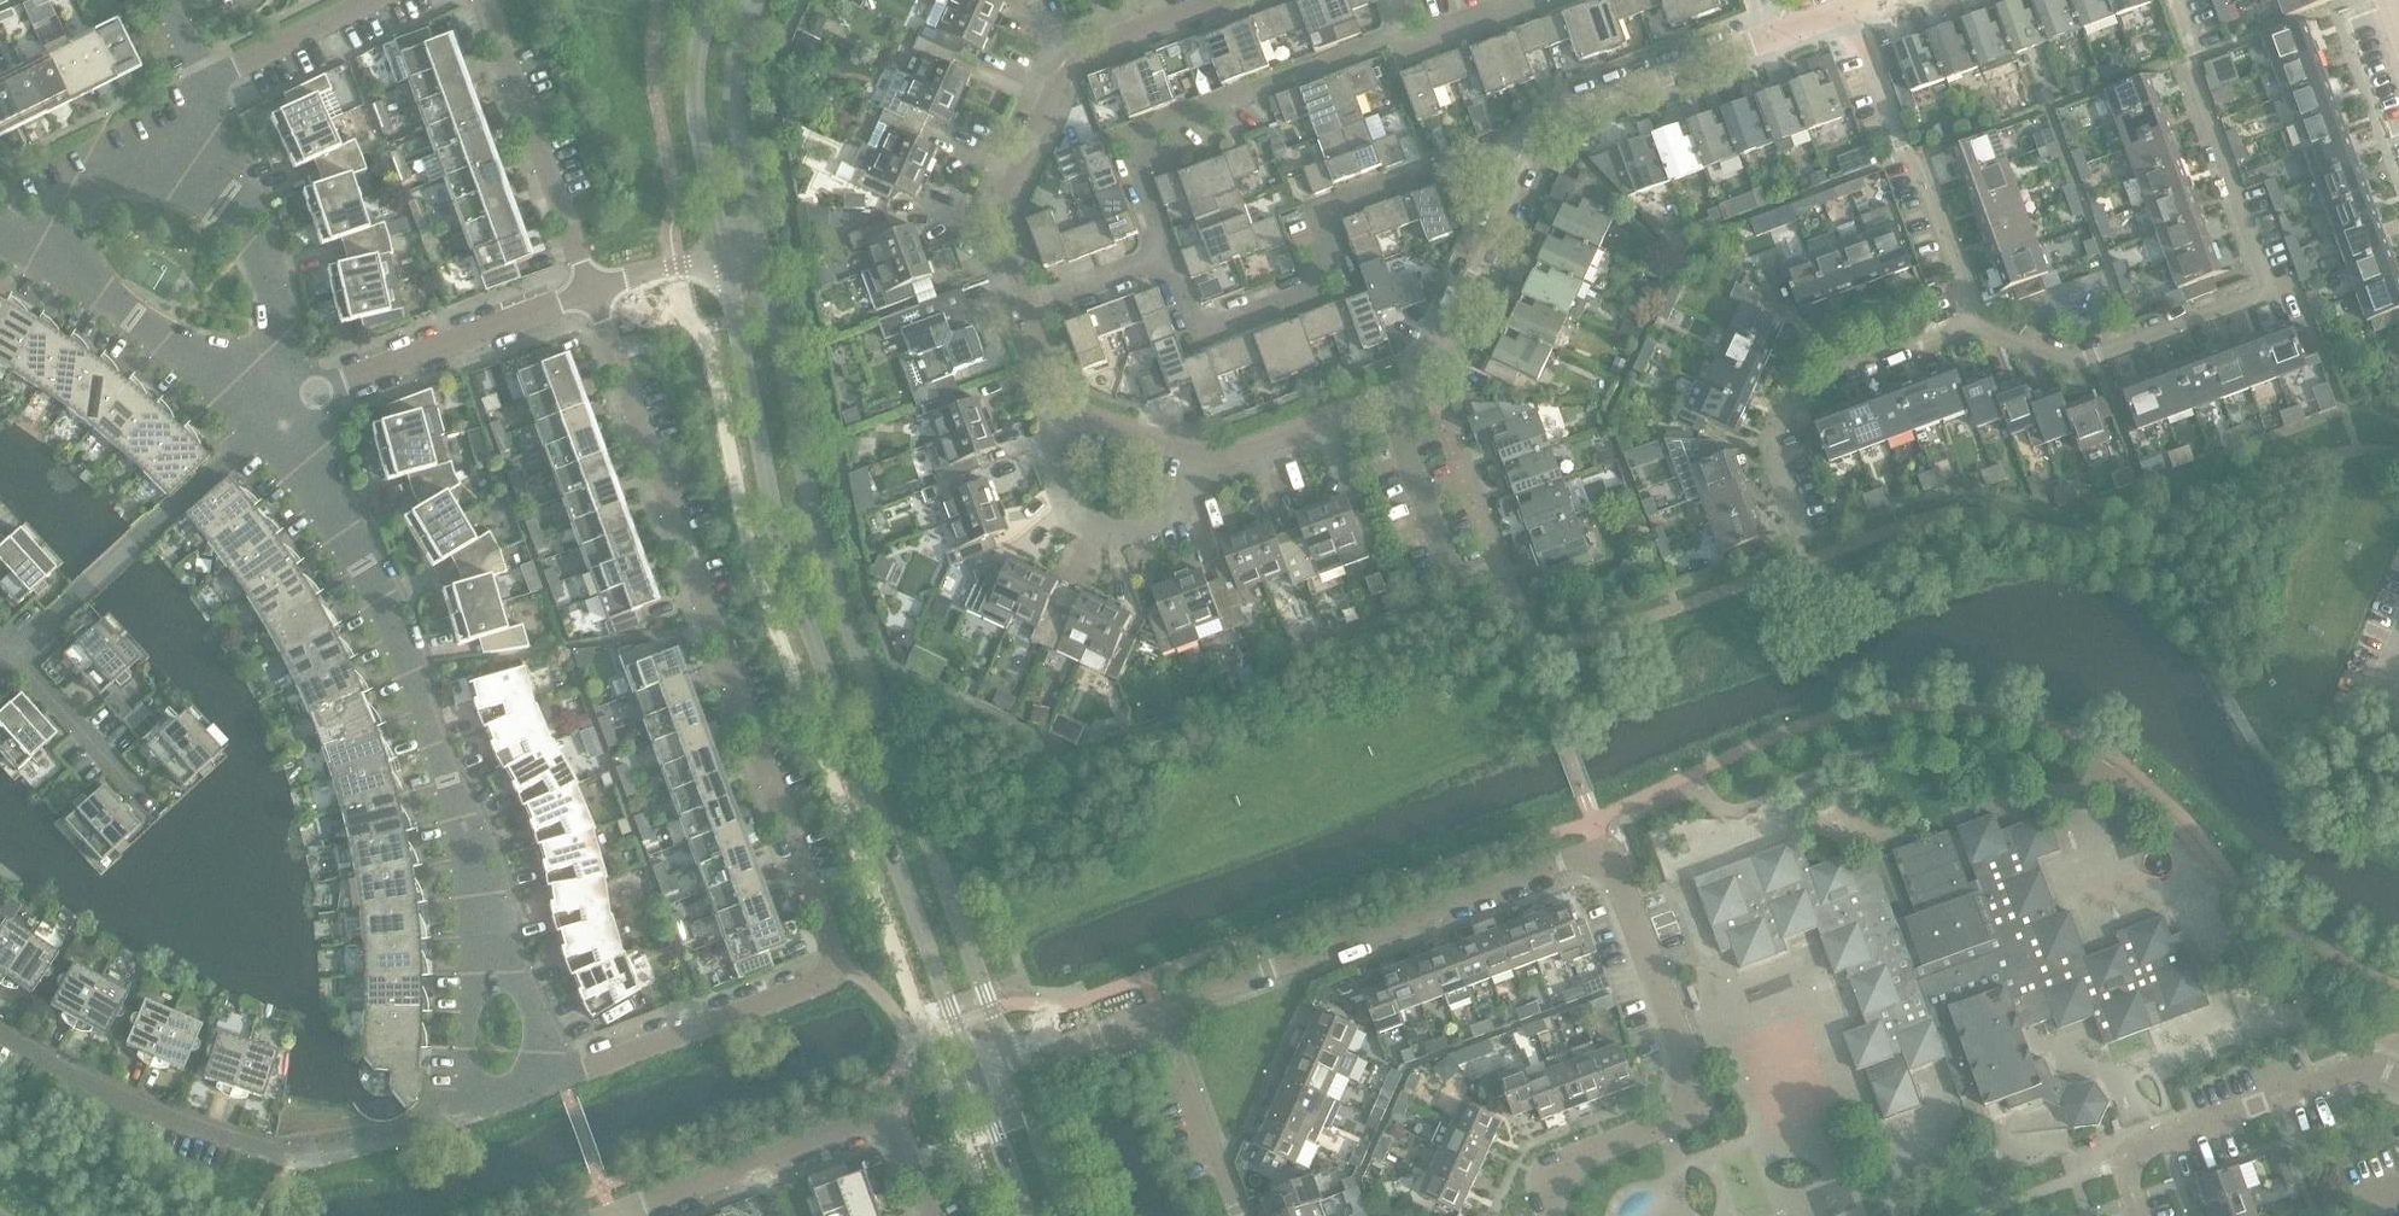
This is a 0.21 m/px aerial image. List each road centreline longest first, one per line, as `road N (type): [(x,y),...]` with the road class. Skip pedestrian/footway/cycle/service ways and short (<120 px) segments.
road 1 (tertiary): [(725,263),(781,533),(980,1077)]
road 2 (tertiary): [(1017,1064),(815,530),(763,256)]
road 3 (residential): [(843,969),(595,290)]
road 4 (residential): [(1975,329),(2078,363),(2273,292),(2189,69),(2198,49),(2179,0)]
road 5 (residential): [(494,970),(472,858),(305,398)]
road 6 (residential): [(1168,252),(1198,338),(1316,295),(1333,265),(1318,217),(1537,135)]
road 7 (residential): [(1549,1215),(1551,1178),(1576,1156),(1681,1119),(1696,1103),(1696,1082),(1610,845),(1558,864)]
road 8 (residential): [(1504,0),(1500,9),(1414,41),(1378,41),(1127,138),(1168,252)]
road 9 (residential): [(486,1100),(301,1157),(172,1119),(0,1032)]
road 10 (residential): [(1194,458),(1235,455),(1427,381),(1537,135)]
road 11 (residential): [(1227,0),(1078,57),(1002,213),(1030,307)]
road 12 (residential): [(1162,1012),(1558,864)]
road 13 (residential): [(2144,1215),(2126,1163),(2133,1152),(2365,1064),(2398,1078)]
road 14 (residential): [(15,653),(272,418)]
road 15 (residential): [(1975,329),(1909,152),(1894,135),(1843,10)]
road 16 (residential): [(1801,535),(1770,444),(1795,391),(1975,329)]
road 17 (residential): [(305,398),(202,86)]
road 18 (residential): [(843,969),(536,1083)]
road 19 (residential): [(15,237),(272,418)]
road 20 (residential): [(595,290),(486,0)]
road 21 (residential): [(305,398),(595,290)]
road 22 (residential): [(615,1215),(868,1126),(899,1125)]
road 23 (residential): [(1063,410),(1050,456),(1065,511),(1143,538),(1194,458)]
road 24 (tertiary): [(713,0),(696,98),(725,263)]
road 25 (tertiary): [(763,256),(734,98),(755,0)]
road 26 (residential): [(1537,135),(1559,111),(1769,38)]
road 27 (residential): [(15,237),(181,143),(202,86)]
road 28 (residential): [(1235,1215),(1162,1012)]
road 29 (residential): [(202,86),(378,0)]
road 30 (residential): [(145,799),(15,653)]
road 31 (tertiary): [(1072,1215),(1017,1064)]
road 32 (residential): [(1017,1064),(1162,1012)]
road 33 (residential): [(1030,307),(1168,252)]
road 34 (tertiary): [(980,1077),(1032,1215)]
road 35 (residential): [(1063,410),(1194,458)]
road 36 (residential): [(494,970),(473,1004),(470,1042),(486,1100)]
road 37 (residential): [(595,290),(725,263)]
road 38 (residential): [(536,1083),(534,1019),(516,986),(494,970)]

